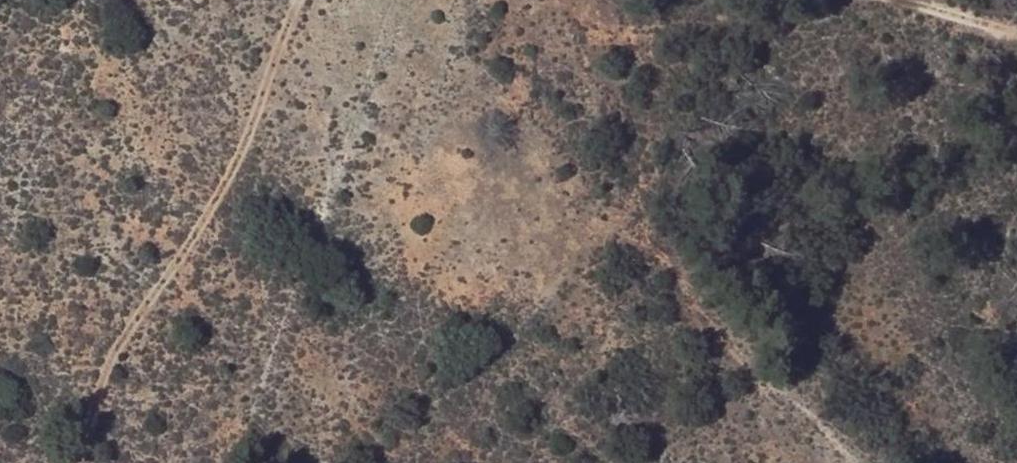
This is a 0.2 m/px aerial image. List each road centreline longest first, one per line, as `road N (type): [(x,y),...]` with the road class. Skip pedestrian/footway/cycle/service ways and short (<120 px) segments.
road 1 (track): [(295,0),(232,175),(111,342),(93,421),(68,462)]
road 2 (track): [(873,0),(1016,41)]

